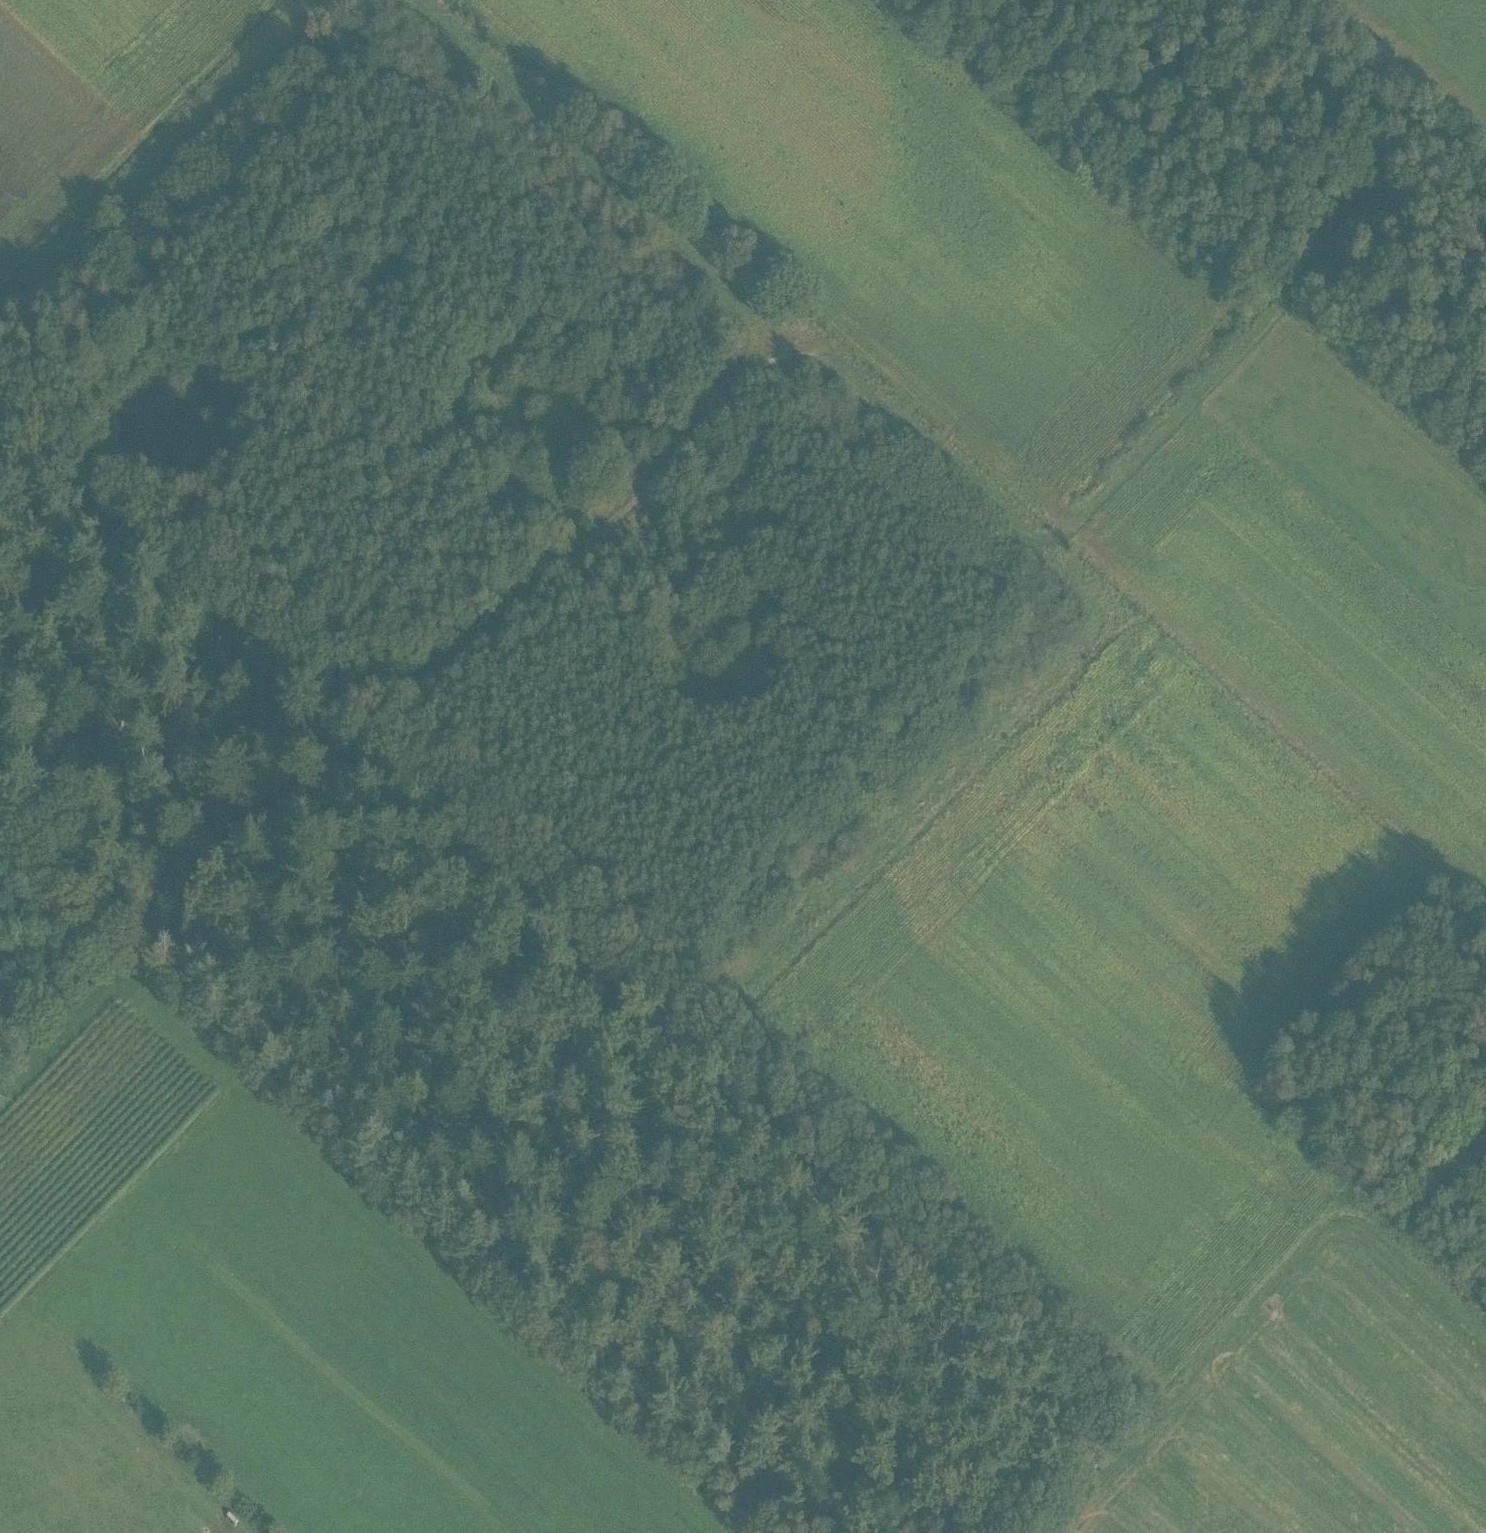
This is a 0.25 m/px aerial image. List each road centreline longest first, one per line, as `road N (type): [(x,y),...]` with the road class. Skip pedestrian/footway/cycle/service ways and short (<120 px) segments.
road 1 (track): [(0,1044),(331,710),(359,690),(456,669),(599,539),(753,374),(782,355),(807,353)]
road 2 (track): [(807,353),(843,367),(1019,529),(1045,541),(1070,530),(1300,295),(1326,289),(1363,295),(1485,346)]
road 3 (track): [(807,353),(414,0)]
road 4 (track): [(311,0),(0,311)]
road 5 (track): [(1485,153),(1313,0)]
road 6 (track): [(0,965),(23,944),(37,885),(0,851)]

